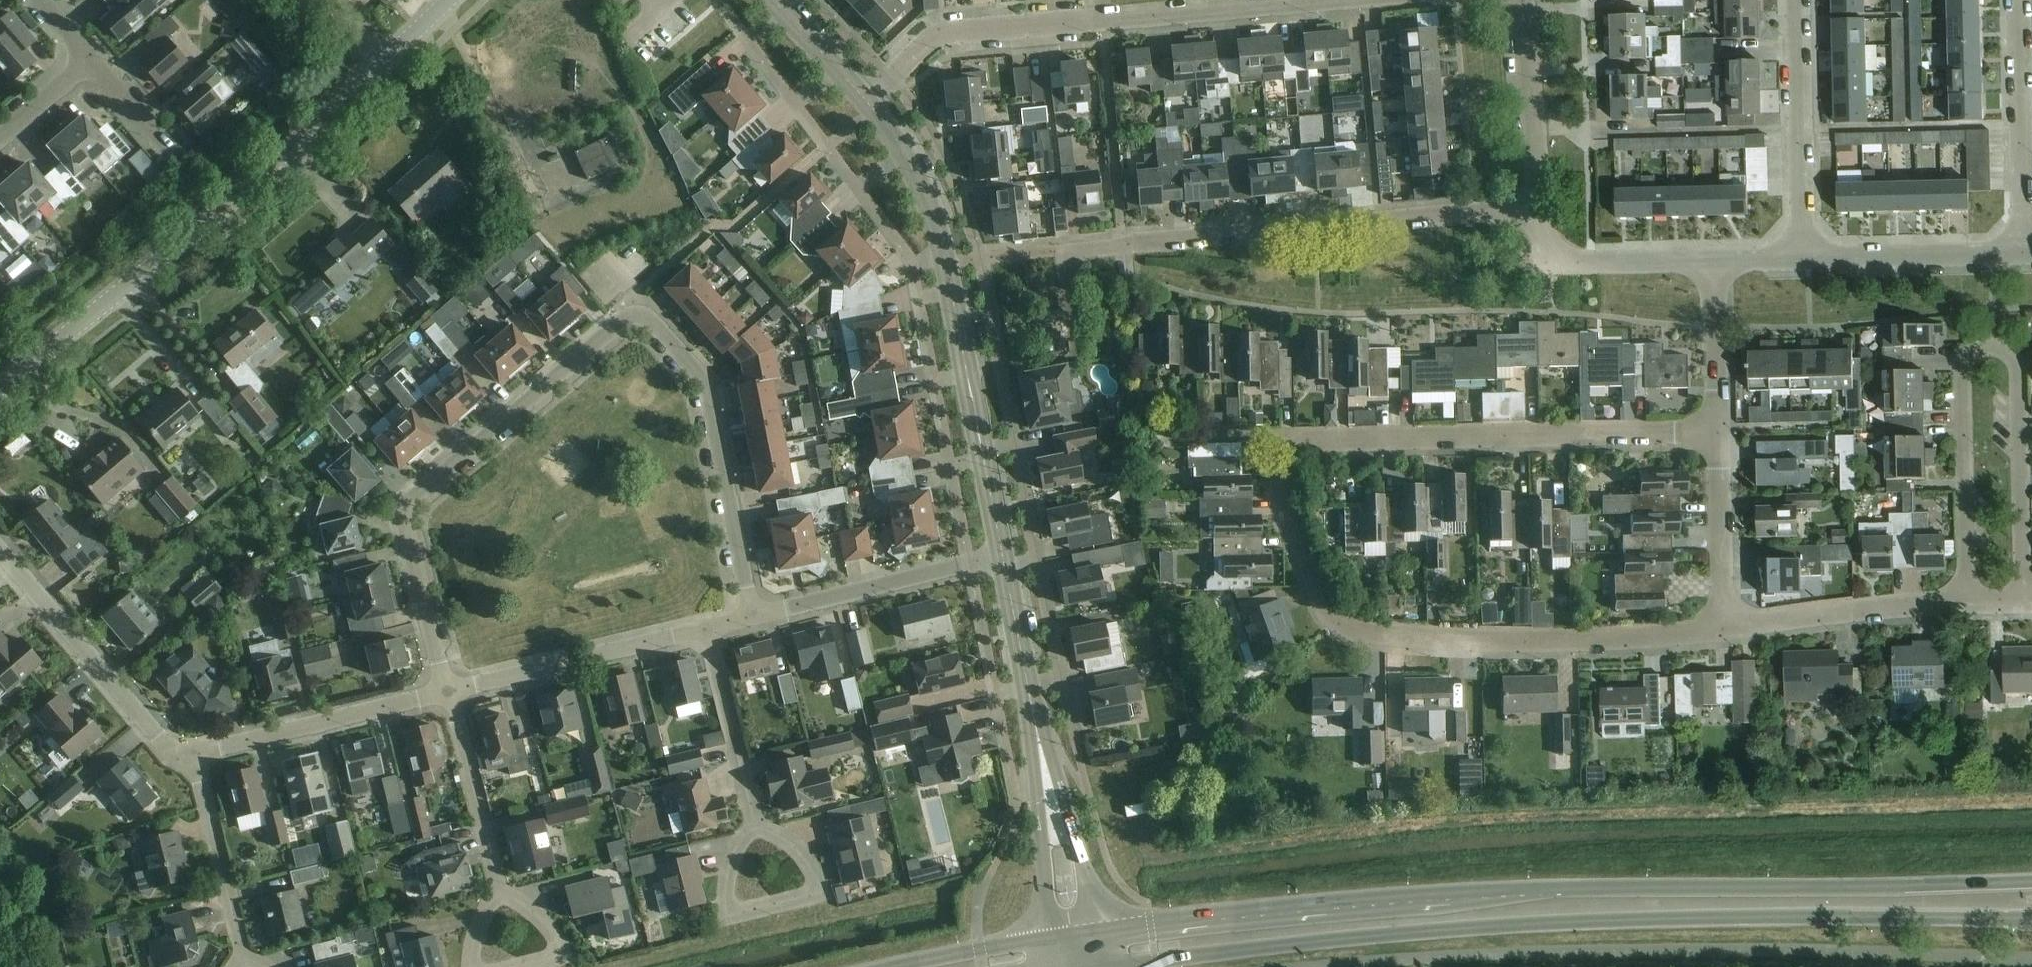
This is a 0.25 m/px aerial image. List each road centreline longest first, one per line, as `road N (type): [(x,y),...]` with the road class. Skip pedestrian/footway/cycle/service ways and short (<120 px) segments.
road 1 (residential): [(1714,434),(1313,439),(1286,450),(1282,484),(1330,611),(1362,633),(1487,643),(1722,628)]
road 2 (residential): [(449,692),(405,532),(408,514),(622,321),(640,314),(708,390),(752,616)]
road 3 (secondary): [(1252,941),(1716,921),(2031,921)]
road 4 (unclassified): [(0,389),(318,125),(448,0)]
road 5 (residential): [(2025,600),(2018,366),(1990,344),(1969,352),(1961,371),(1969,601)]
road 6 (residential): [(1056,250),(1543,209)]
road 7 (unclassified): [(997,555),(947,263),(898,138),(868,104)]
road 8 (residential): [(889,81),(946,34),(1328,0)]
road 9 (residential): [(195,755),(175,748),(0,546)]
road 10 (residential): [(711,626),(449,692)]
road 11 (residential): [(449,692),(195,755)]
road 12 (residential): [(1804,256),(1796,0)]
road 13 (residential): [(997,555),(752,616)]
road 14 (residential): [(2024,250),(2019,0)]
road 15 (unclassified): [(1051,799),(997,555)]
road 16 (residential): [(1722,628),(1969,601)]
road 17 (residential): [(759,831),(800,853),(817,891),(728,912),(728,870)]
road 18 (residential): [(1804,256),(2024,250)]
road 19 (residential): [(502,898),(449,692)]
road 20 (residential): [(248,960),(195,755)]
road 21 (residential): [(1543,209),(1554,261),(1712,259)]
road 22 (residential): [(759,831),(711,626)]
road 23 (residential): [(1543,209),(1524,0)]
road 24 (residential): [(1714,434),(1722,628)]
road 25 (residential): [(1712,259),(1714,434)]
road 26 (unclassified): [(868,104),(771,0)]
road 27 (residential): [(502,898),(551,924),(562,952),(511,966)]
road 28 (secondary): [(1252,941),(1210,932),(1121,942)]
road 29 (residential): [(170,155),(91,62)]

